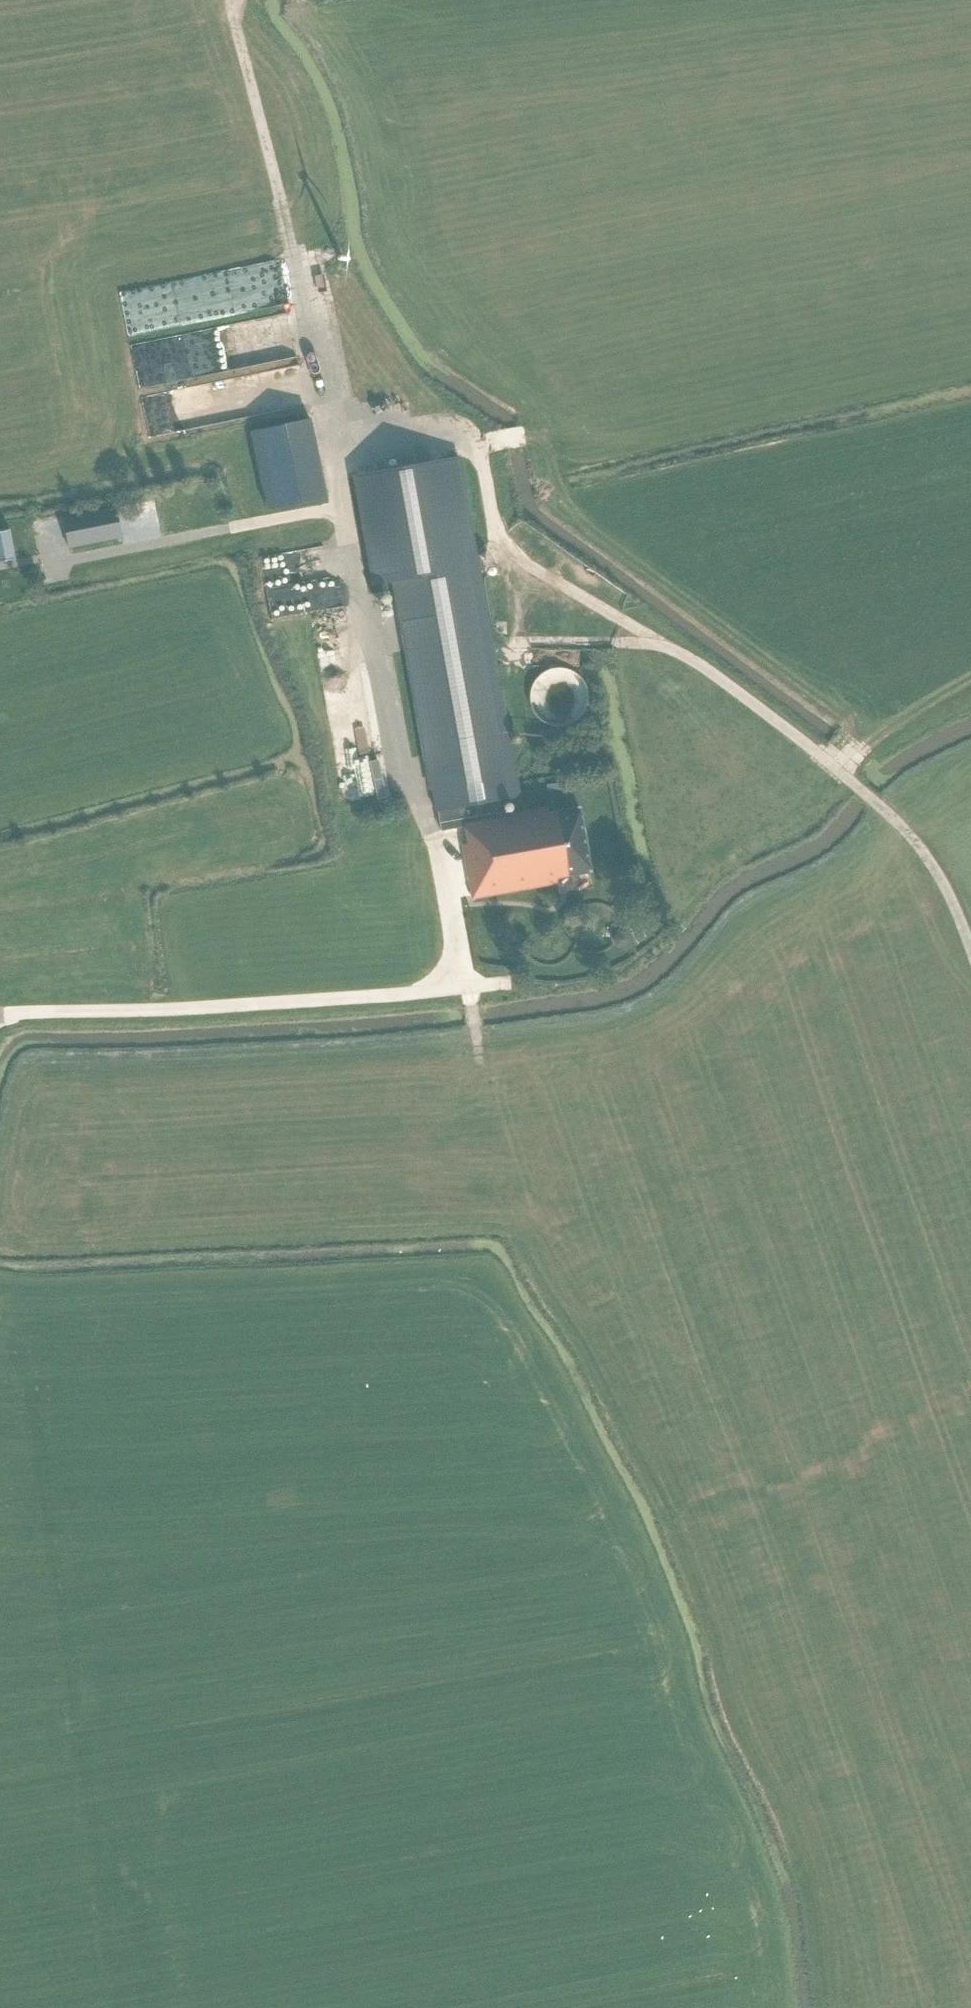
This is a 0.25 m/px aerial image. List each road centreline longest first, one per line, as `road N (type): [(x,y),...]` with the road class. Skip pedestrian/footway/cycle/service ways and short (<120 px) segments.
road 1 (unclassified): [(0,1015),(509,984)]

